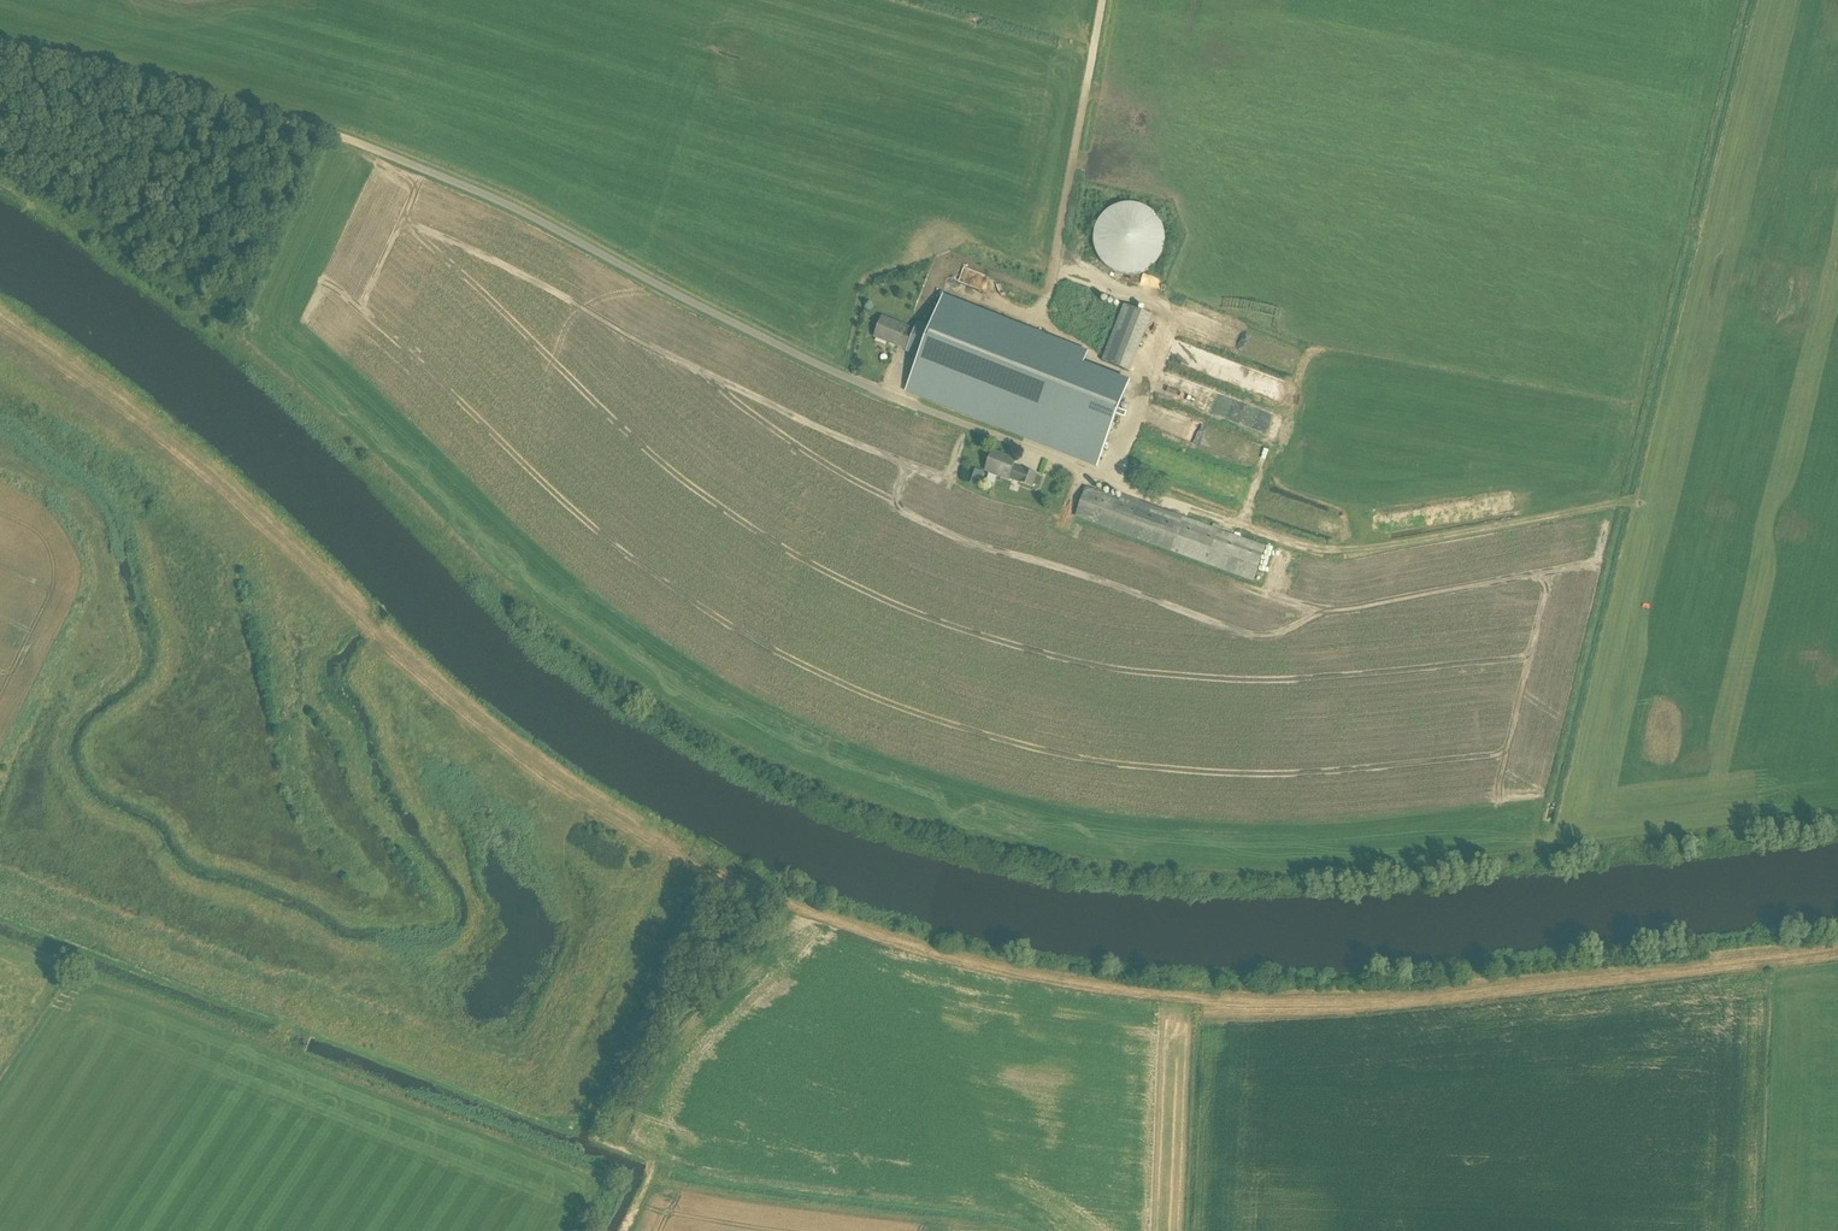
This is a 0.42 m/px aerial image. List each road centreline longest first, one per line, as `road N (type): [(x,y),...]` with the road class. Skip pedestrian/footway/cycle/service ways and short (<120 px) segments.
road 1 (track): [(1837,953),(1420,1000),(1192,1000),(953,961),(709,871)]
road 2 (unclassified): [(1059,459),(844,375),(383,152),(0,48)]
road 3 (track): [(1102,0),(1044,313)]

